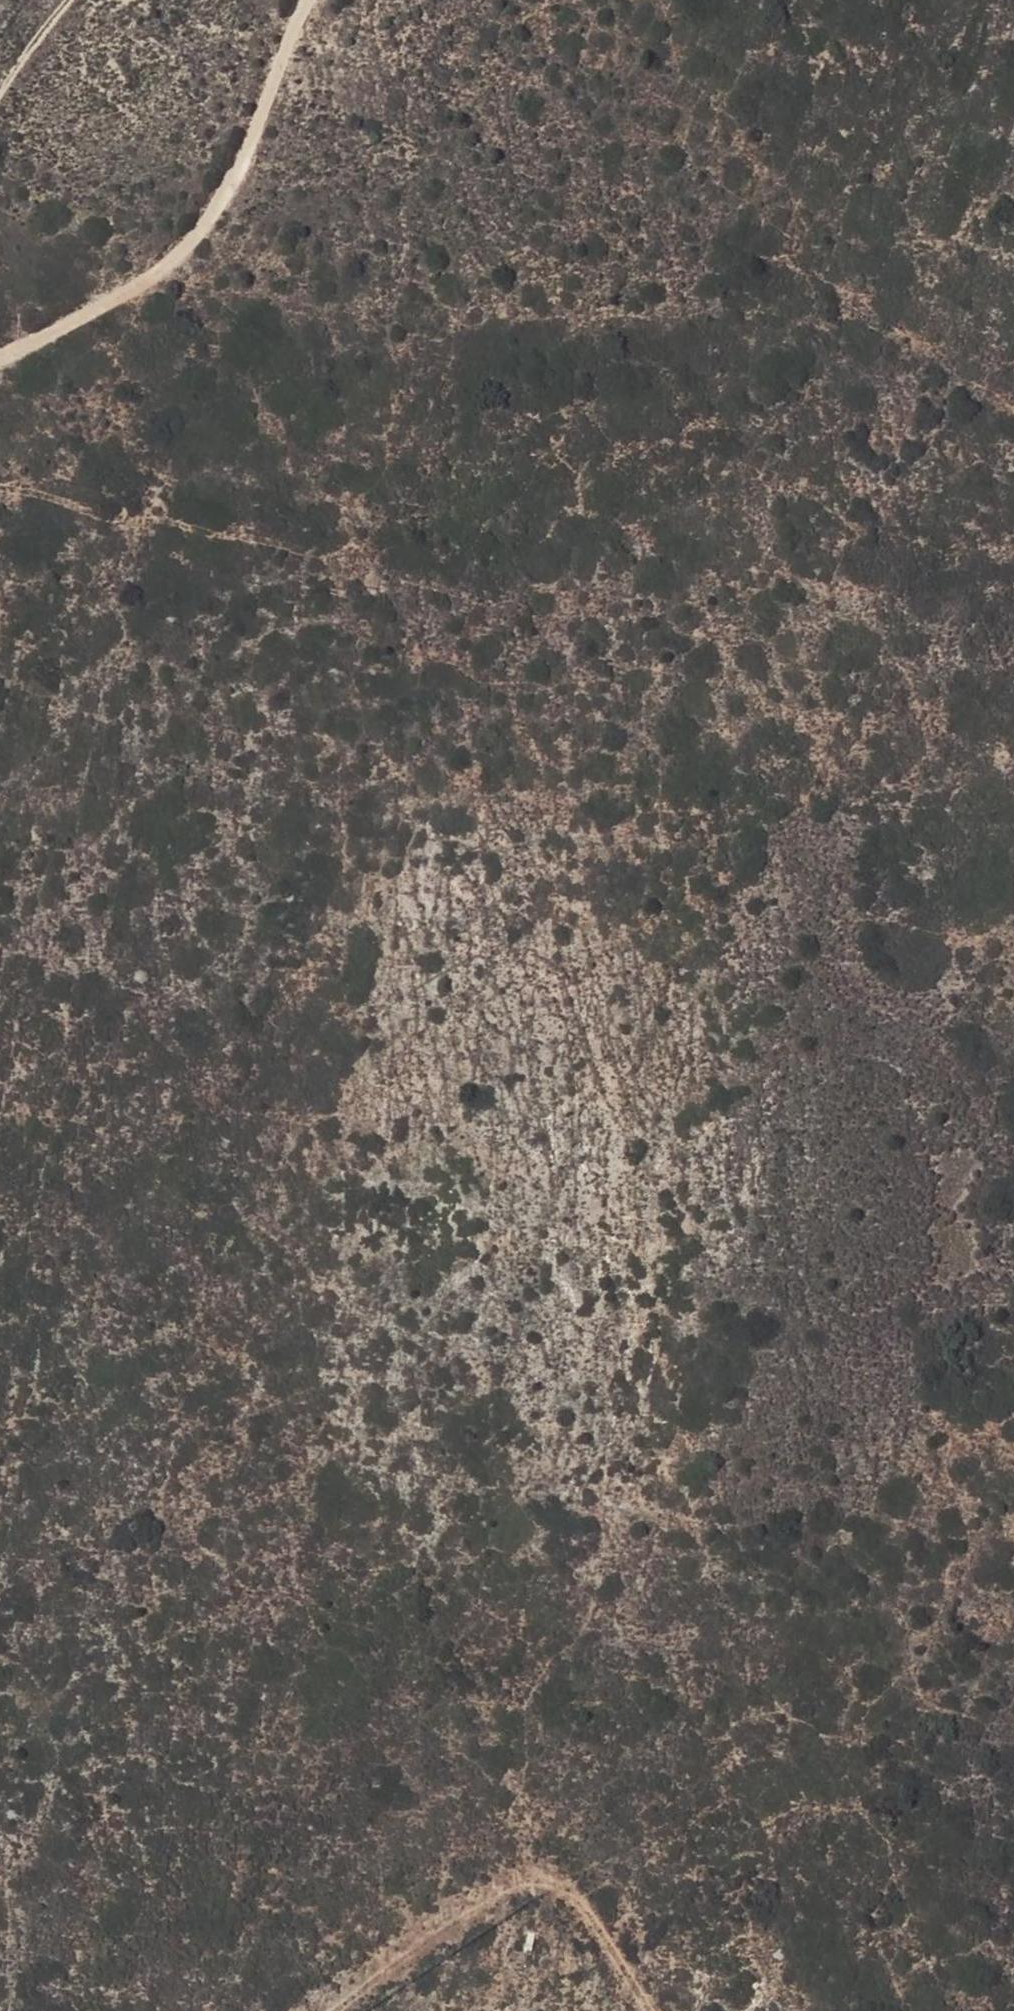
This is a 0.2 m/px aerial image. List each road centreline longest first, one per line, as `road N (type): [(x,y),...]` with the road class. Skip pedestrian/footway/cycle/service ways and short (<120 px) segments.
road 1 (track): [(0,361),(178,257),(207,226),(308,0)]

